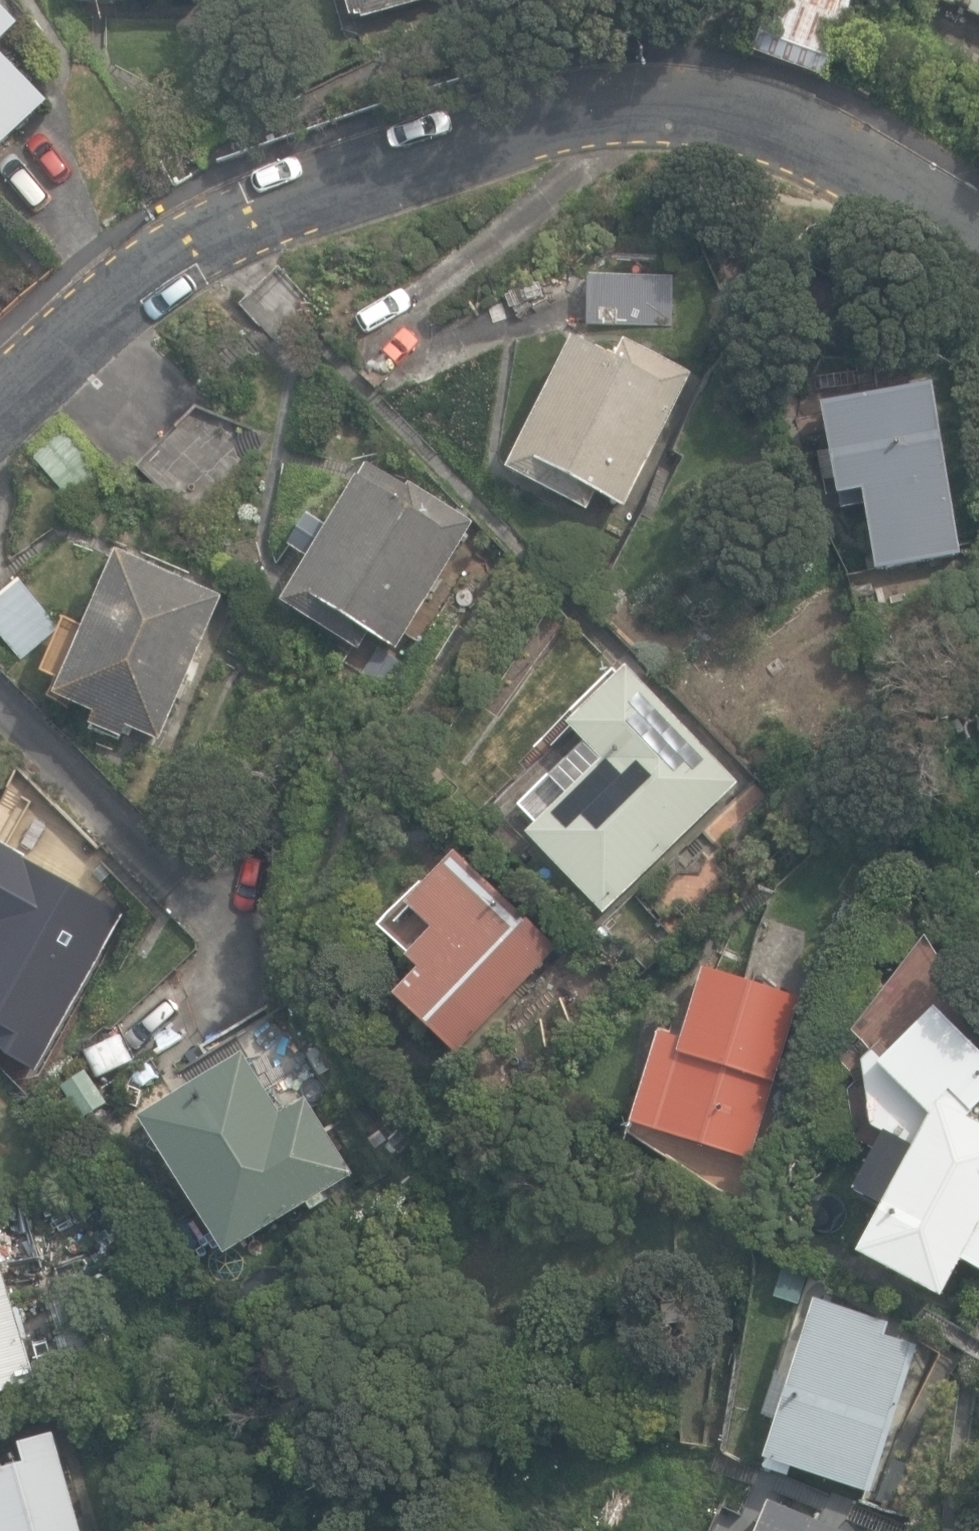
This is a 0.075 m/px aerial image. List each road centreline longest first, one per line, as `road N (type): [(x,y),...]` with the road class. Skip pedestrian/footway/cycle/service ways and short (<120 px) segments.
road 1 (residential): [(0,411),(147,272),(267,216),(436,155),(589,114),(676,108),(788,130),(978,239)]

